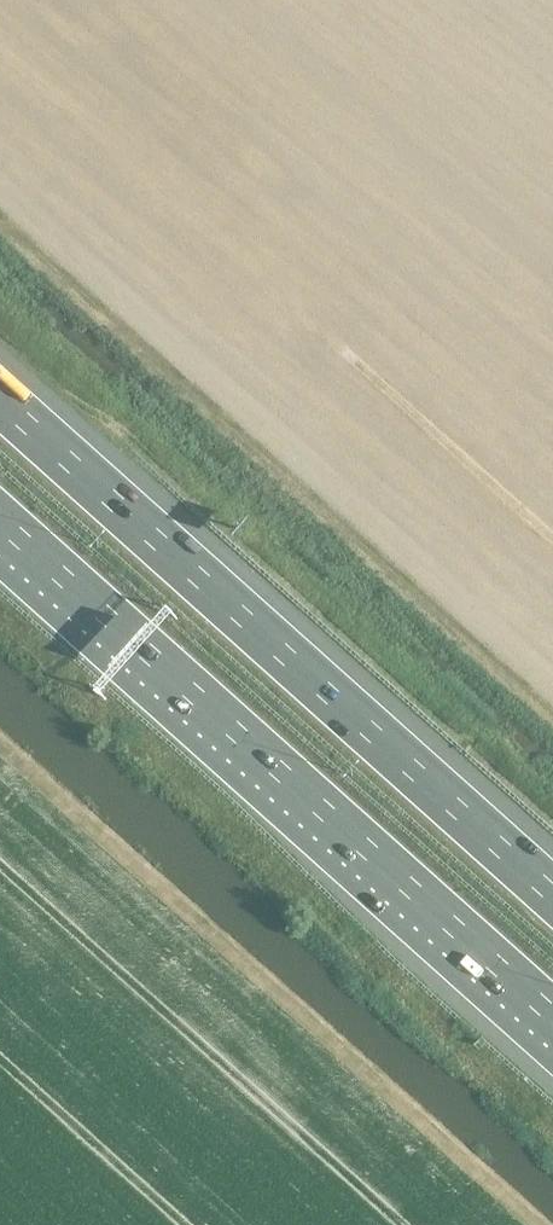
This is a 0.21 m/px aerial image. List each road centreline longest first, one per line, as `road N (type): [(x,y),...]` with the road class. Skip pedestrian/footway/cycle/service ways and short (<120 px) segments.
road 1 (motorway): [(552,894),(0,396)]
road 2 (motorway): [(0,521),(552,1016)]

